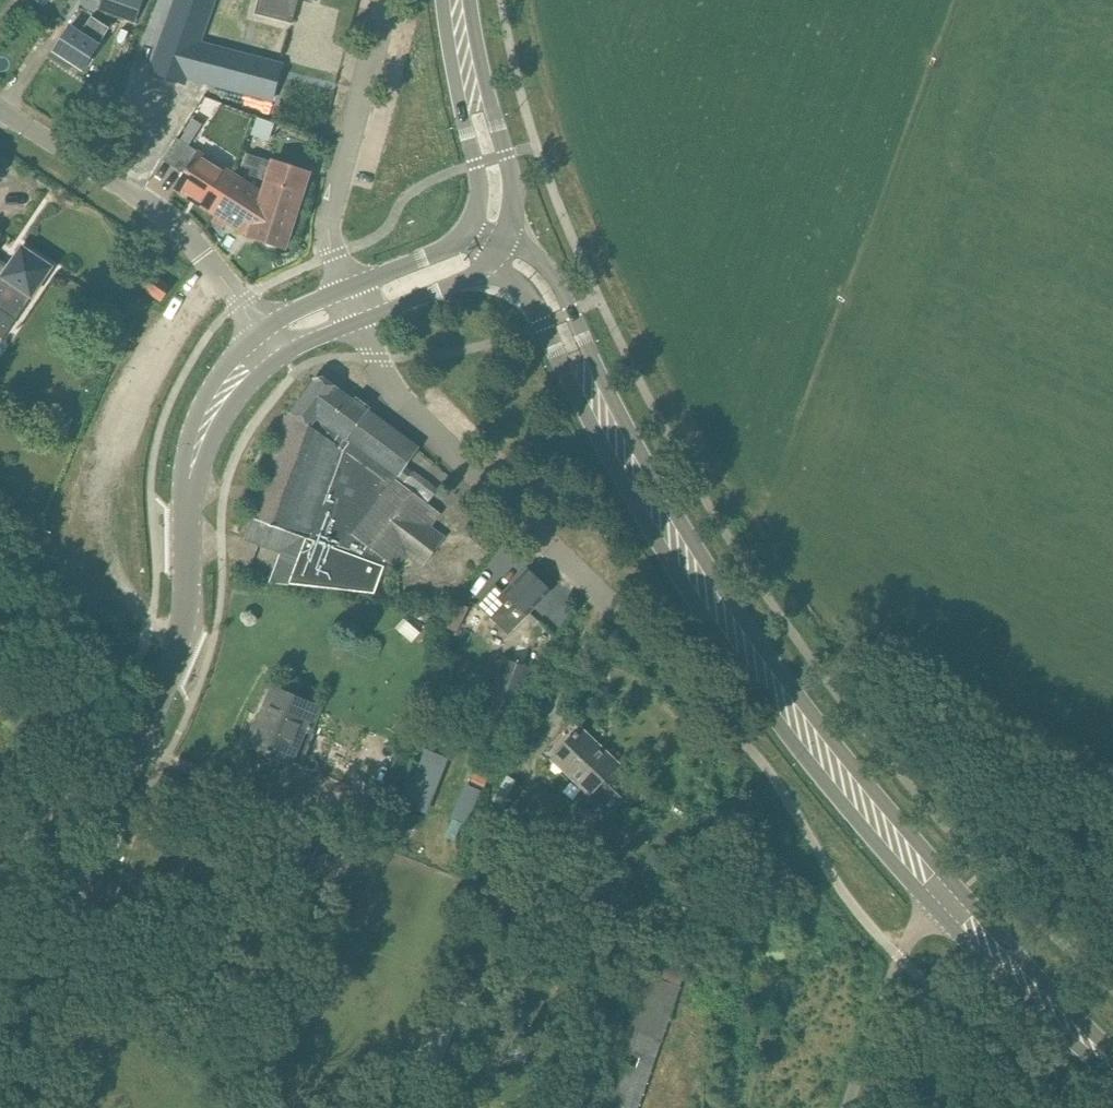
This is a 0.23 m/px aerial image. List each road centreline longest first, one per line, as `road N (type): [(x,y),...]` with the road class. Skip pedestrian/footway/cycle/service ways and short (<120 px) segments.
road 1 (tertiary): [(1112,1062),(944,899),(828,760),(691,571),(538,285),(479,243)]
road 2 (unclassified): [(378,354),(569,566),(758,751),(895,962)]
road 3 (tertiary): [(67,842),(142,737),(173,667),(188,609),(190,488),(202,428),(231,382),(271,343)]
road 4 (unclassified): [(241,302),(167,218),(0,108)]
road 5 (residential): [(381,8),(336,224),(354,301)]
road 6 (unclassified): [(24,1107),(83,926),(67,842)]
road 7 (tertiary): [(479,243),(499,188),(458,0)]
road 8 (tertiary): [(354,301),(451,265),(479,243)]

